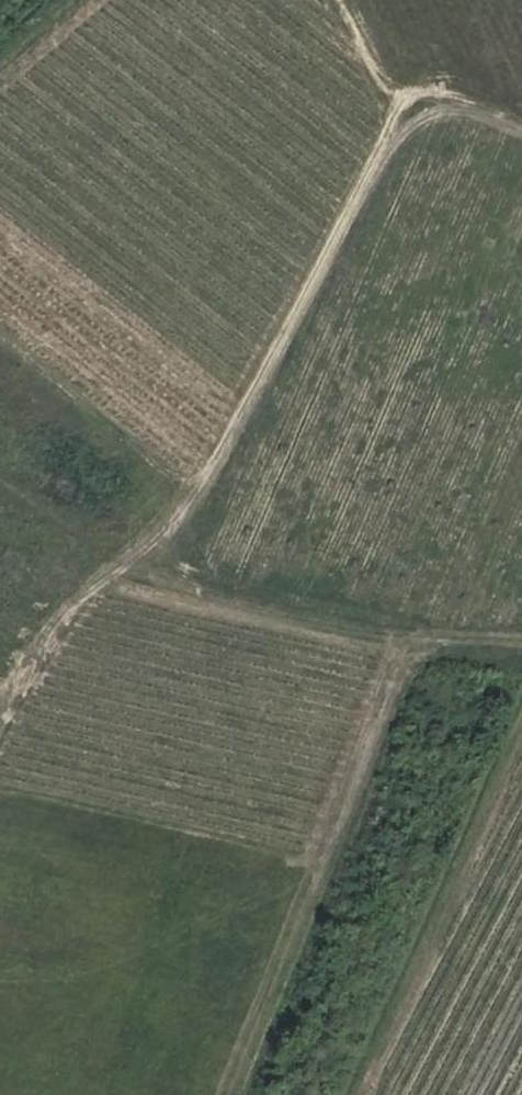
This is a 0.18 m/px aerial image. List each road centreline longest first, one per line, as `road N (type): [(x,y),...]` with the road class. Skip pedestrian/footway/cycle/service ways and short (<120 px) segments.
road 1 (track): [(417,654),(161,581),(408,121),(347,0)]
road 2 (track): [(238,1094),(417,654),(521,646)]
road 3 (track): [(408,121),(422,96),(451,96),(521,123)]

